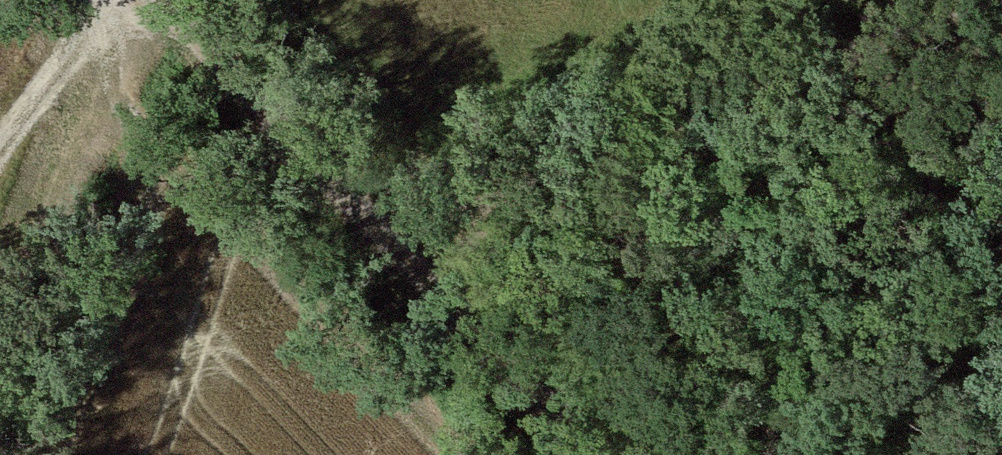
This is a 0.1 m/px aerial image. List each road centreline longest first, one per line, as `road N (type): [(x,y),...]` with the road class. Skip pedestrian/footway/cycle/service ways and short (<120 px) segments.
road 1 (track): [(158,0),(395,232),(605,454)]
road 2 (track): [(395,232),(543,119),(866,0)]
road 3 (track): [(108,0),(66,43),(0,142)]

